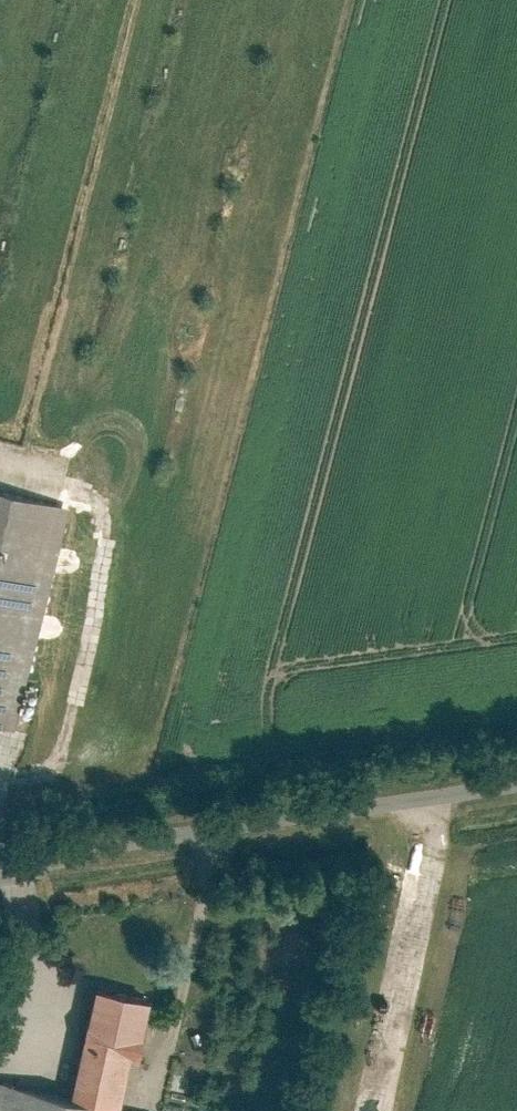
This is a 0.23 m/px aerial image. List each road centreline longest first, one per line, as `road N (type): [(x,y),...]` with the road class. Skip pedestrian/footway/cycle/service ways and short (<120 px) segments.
road 1 (unclassified): [(0,858),(516,783)]

